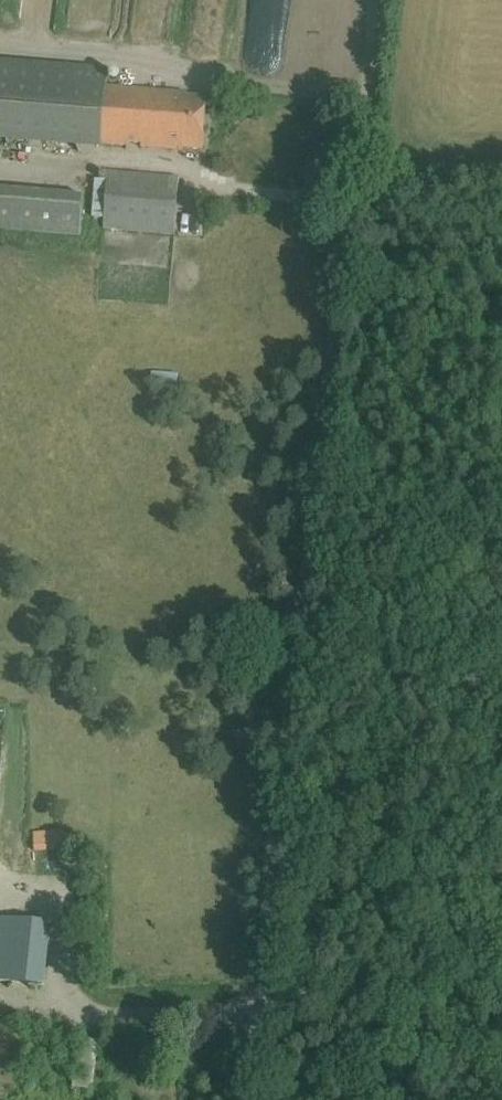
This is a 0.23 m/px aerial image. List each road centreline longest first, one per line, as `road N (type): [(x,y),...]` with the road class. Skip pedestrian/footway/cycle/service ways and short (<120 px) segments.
road 1 (track): [(278,838),(378,0)]
road 2 (track): [(244,1099),(278,838)]

